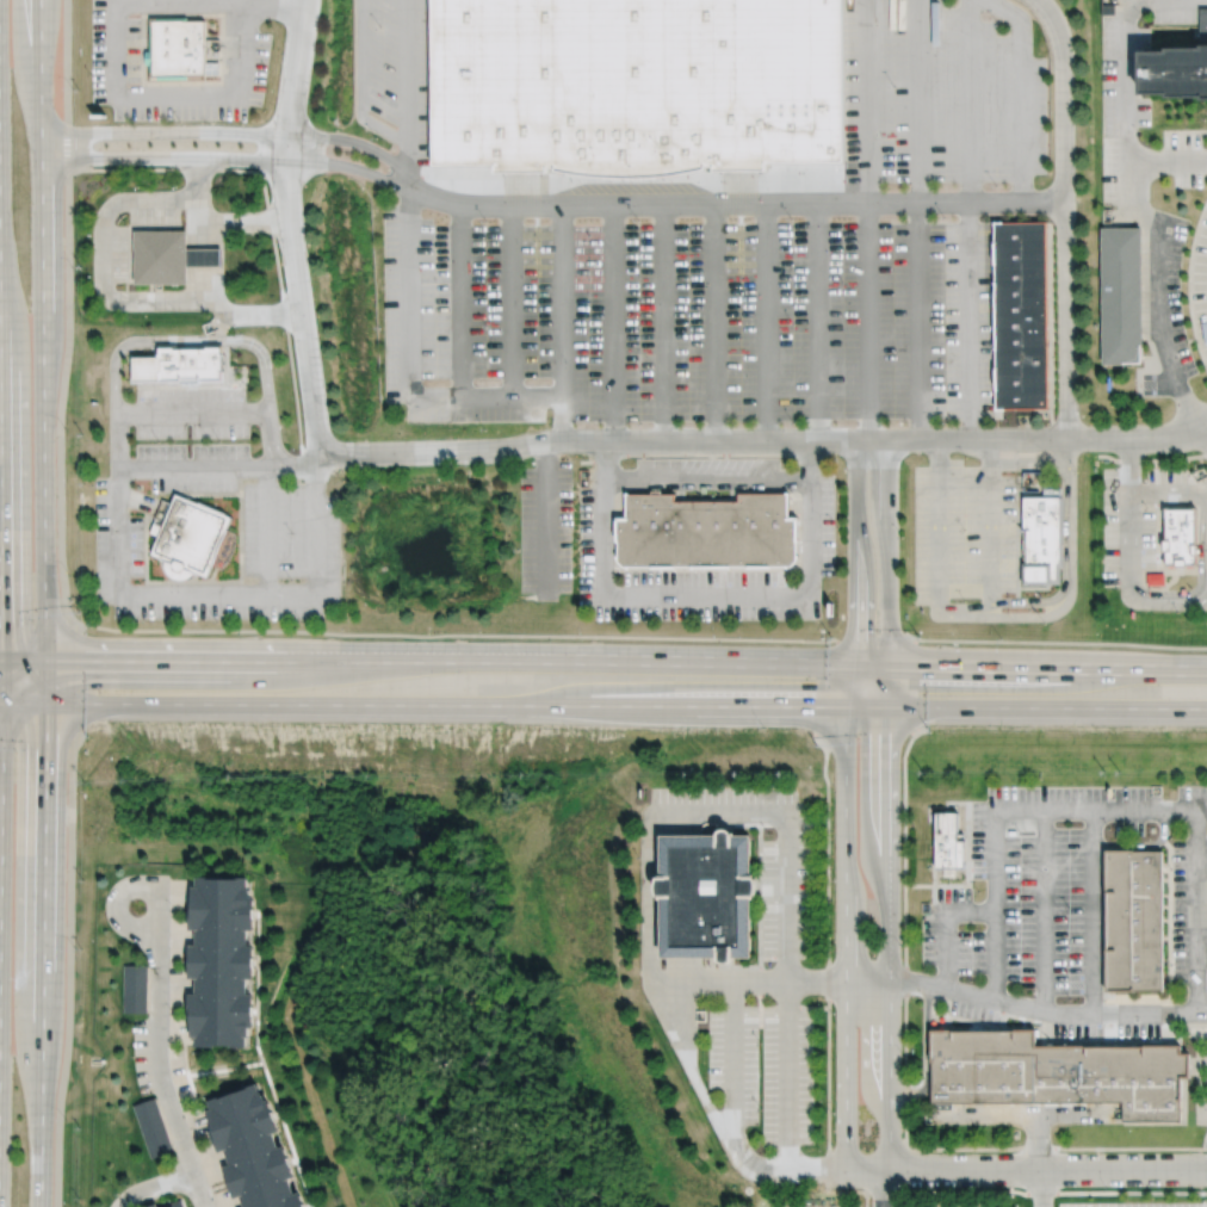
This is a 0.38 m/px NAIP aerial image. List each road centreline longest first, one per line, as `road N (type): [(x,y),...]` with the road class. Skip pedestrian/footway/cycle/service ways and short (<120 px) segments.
road 1 (primary): [(0,704),(1206,708)]
road 2 (secondary): [(41,1206),(41,0)]
road 3 (primary): [(1206,672),(276,661)]
road 4 (secondary): [(0,278),(0,918)]
road 5 (residential): [(890,1170),(890,664)]
road 6 (residential): [(849,707),(844,1170)]
road 7 (residential): [(844,1170),(1206,1170)]
road 8 (residential): [(204,1206),(161,1082),(156,939),(135,906)]
road 9 (primary): [(276,661),(0,661)]

